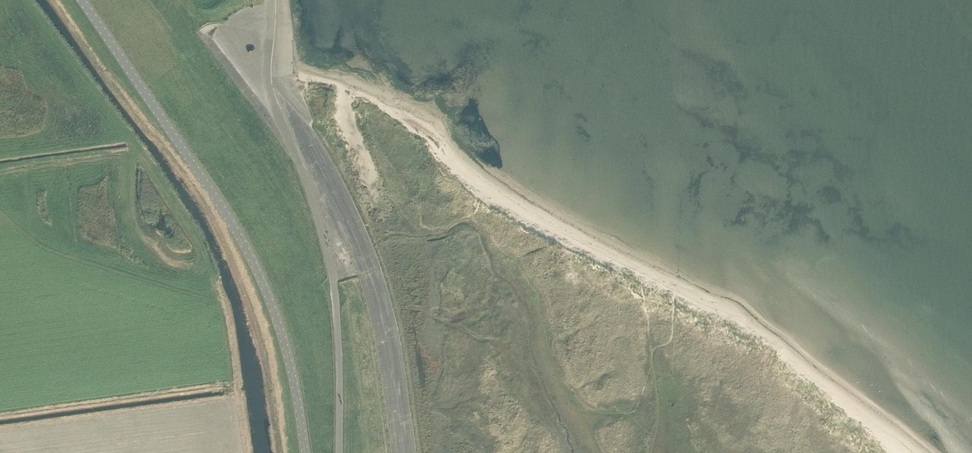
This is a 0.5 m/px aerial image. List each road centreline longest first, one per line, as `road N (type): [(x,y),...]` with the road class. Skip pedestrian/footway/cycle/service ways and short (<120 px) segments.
road 1 (unclassified): [(305,452),(282,337),(242,242),(78,0)]
road 2 (unclassified): [(339,452),(332,270),(270,86),(271,0)]

